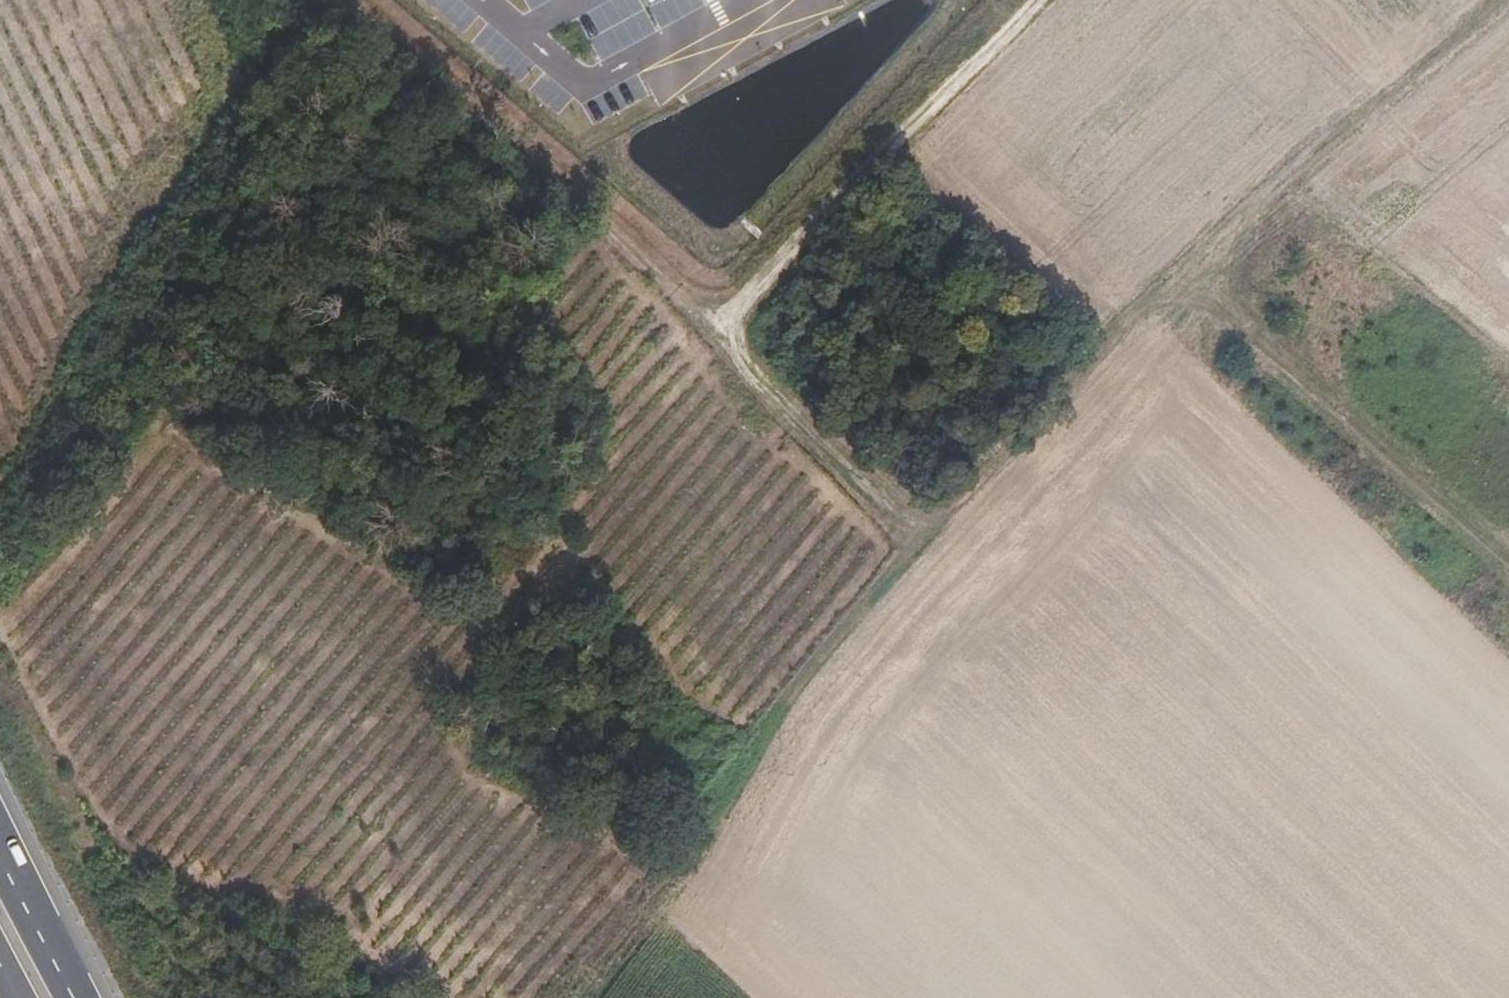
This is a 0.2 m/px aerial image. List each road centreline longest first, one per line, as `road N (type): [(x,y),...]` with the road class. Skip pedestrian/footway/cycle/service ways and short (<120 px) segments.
road 1 (motorway): [(78,997),(0,847)]

